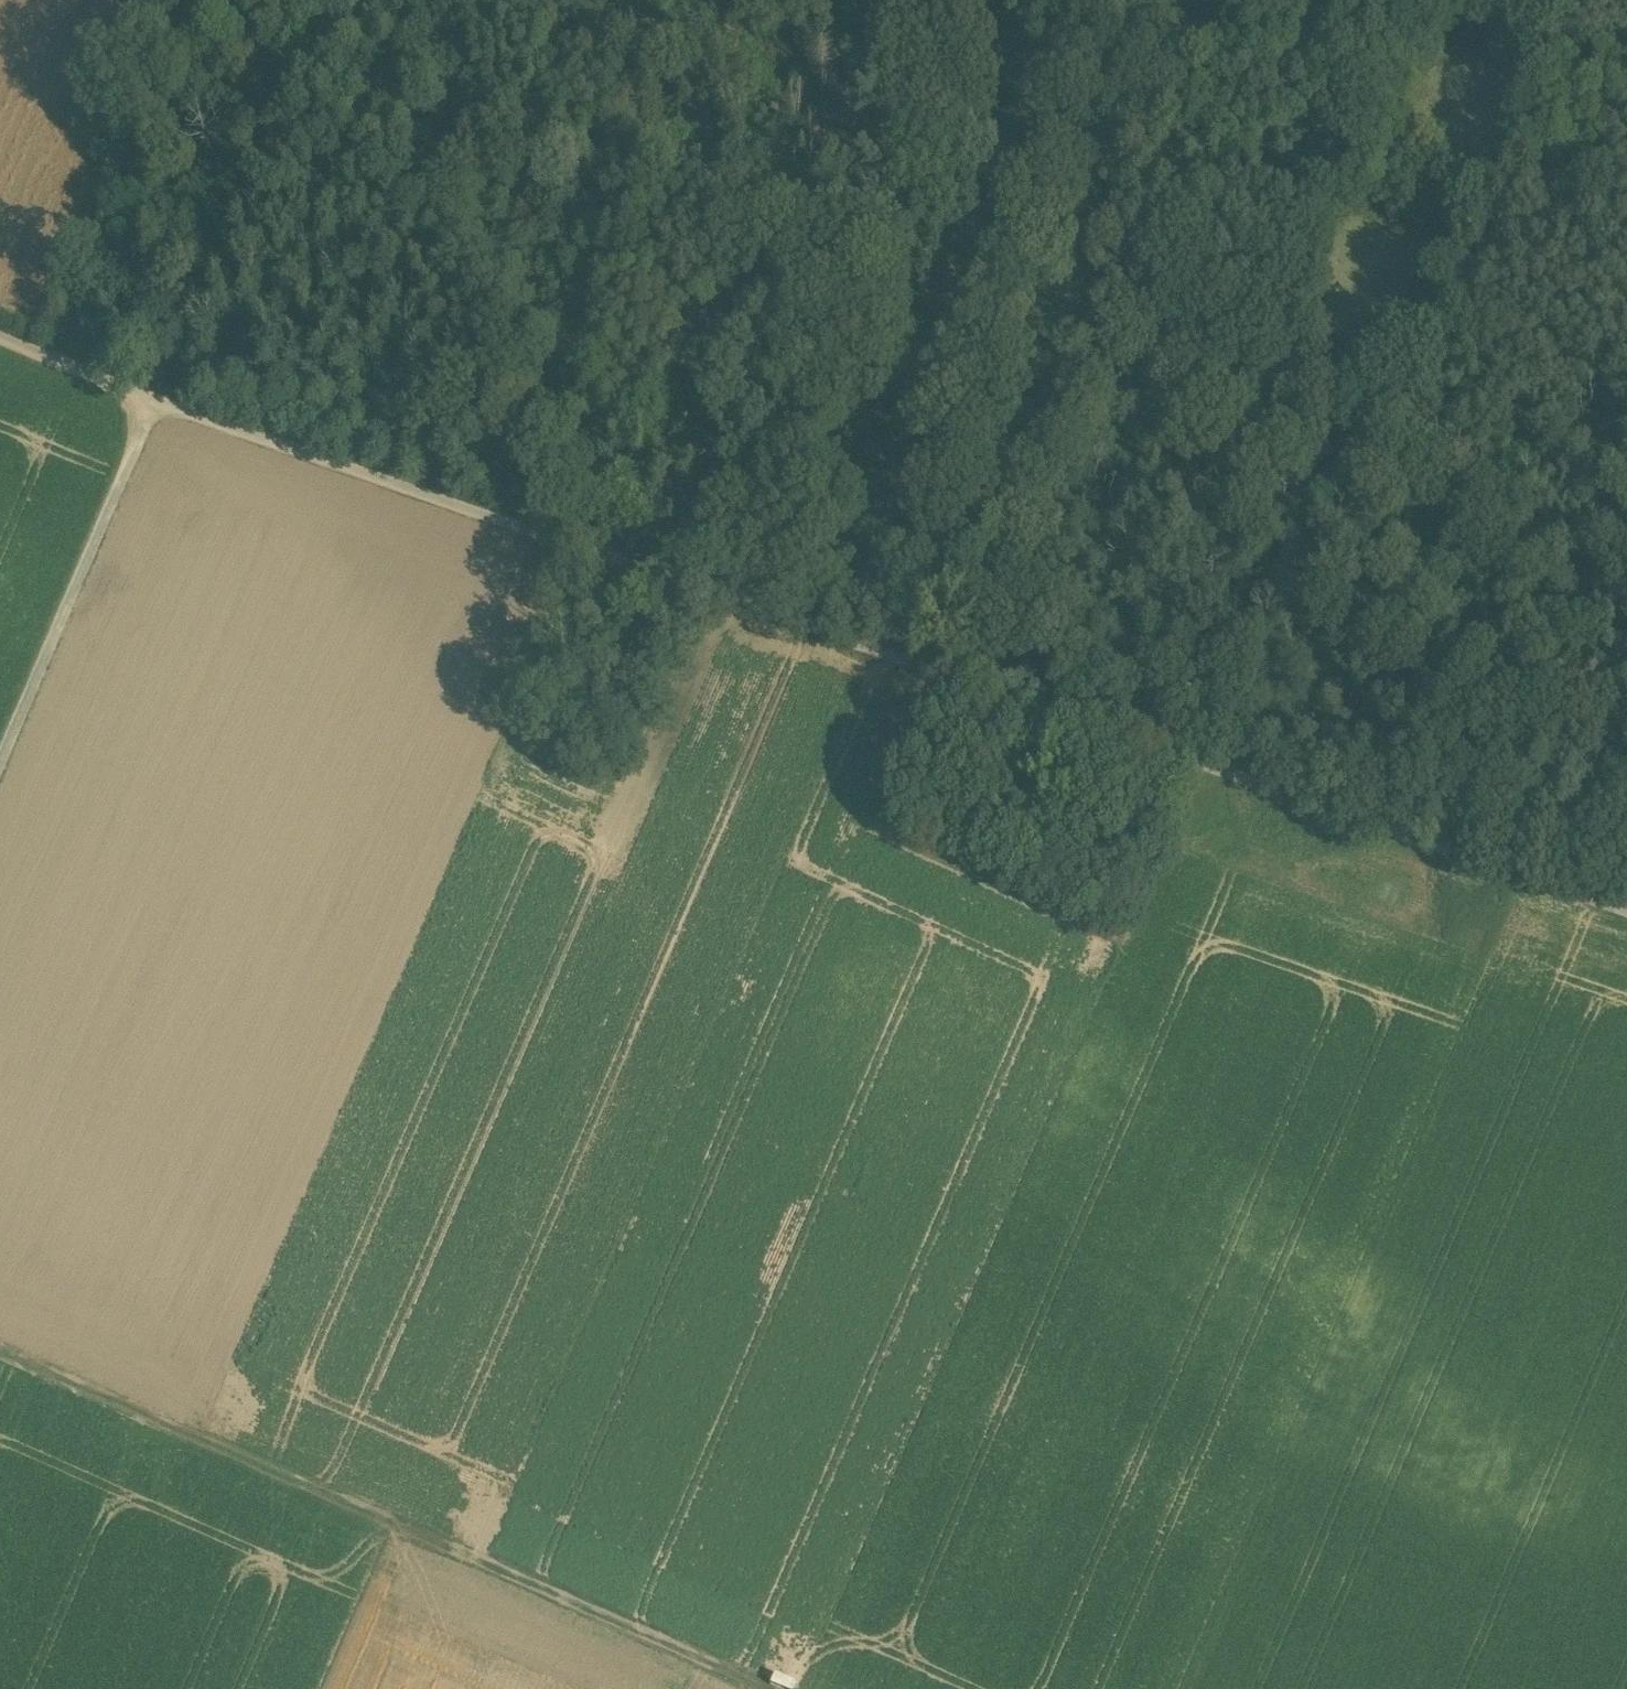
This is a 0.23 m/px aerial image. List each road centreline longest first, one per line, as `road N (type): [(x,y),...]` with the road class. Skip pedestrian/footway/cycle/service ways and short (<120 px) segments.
road 1 (track): [(0,336),(155,402),(1626,909)]
road 2 (track): [(0,1346),(772,1688)]
road 3 (track): [(774,615),(785,546),(787,405),(843,309),(854,211)]
road 4 (track): [(1147,743),(1331,384)]
road 5 (track): [(155,402),(0,762)]
road 6 (track): [(1204,763),(1129,939),(1081,921)]

